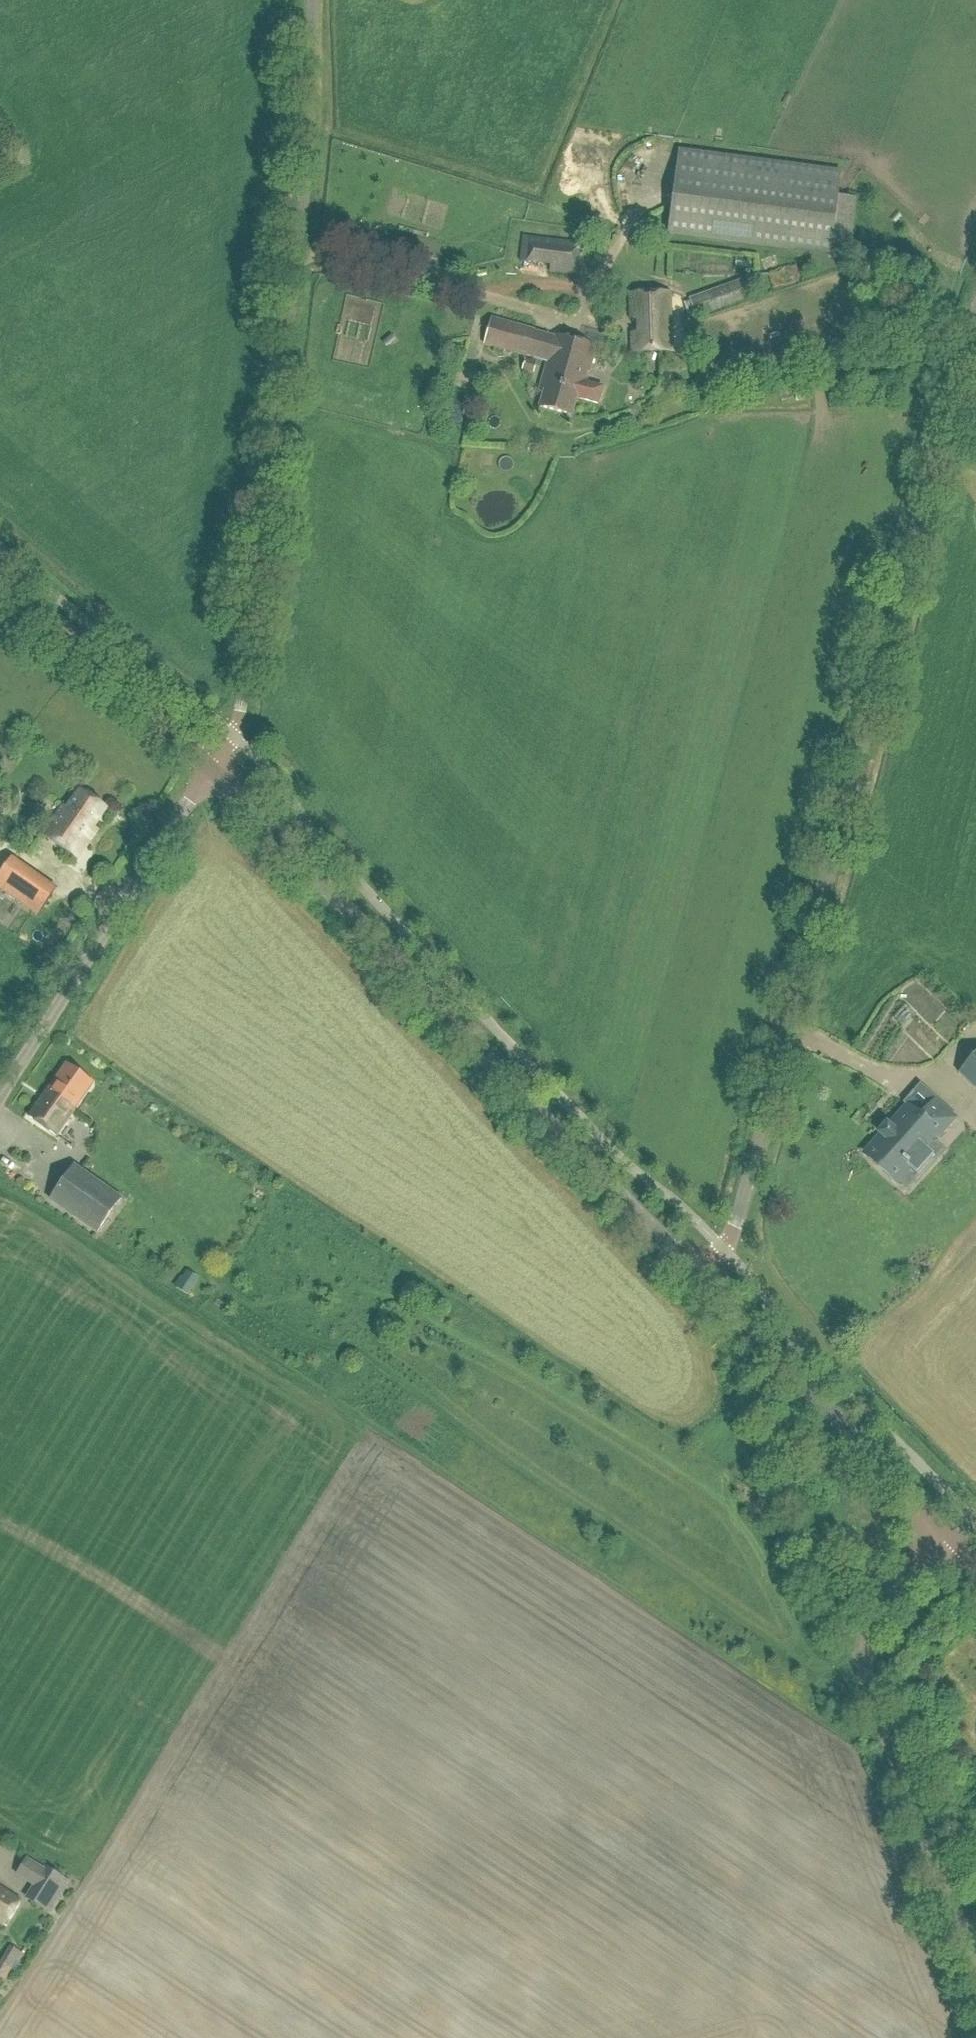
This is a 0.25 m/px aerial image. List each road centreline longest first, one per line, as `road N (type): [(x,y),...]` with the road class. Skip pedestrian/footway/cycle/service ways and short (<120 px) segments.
road 1 (unclassified): [(700,1277),(733,1231),(975,311)]
road 2 (unclassified): [(209,770),(236,738),(304,190),(314,0)]
road 3 (tertiary): [(700,1277),(209,770)]
road 4 (unclassified): [(975,1966),(867,1679),(864,1651),(881,1603),(950,1537)]
road 5 (unclassified): [(0,1094),(209,770)]
road 6 (tertiary): [(950,1537),(700,1277)]
road 7 (tertiary): [(209,770),(0,582)]

